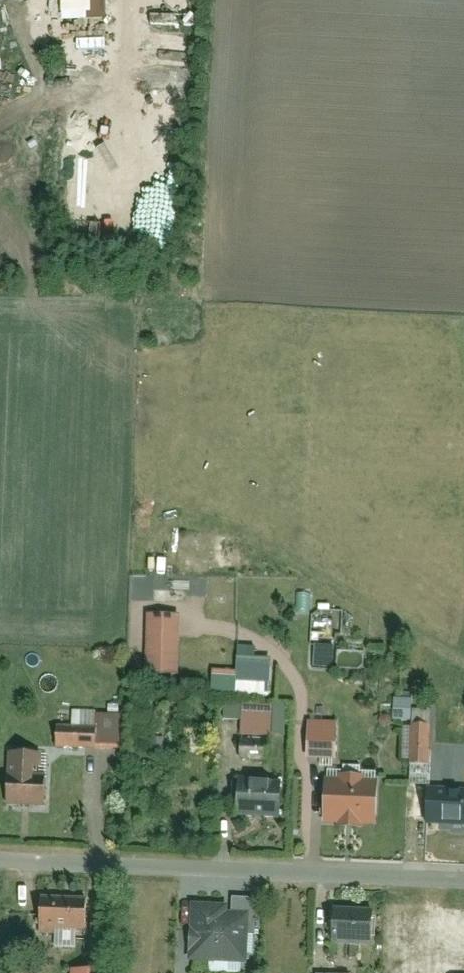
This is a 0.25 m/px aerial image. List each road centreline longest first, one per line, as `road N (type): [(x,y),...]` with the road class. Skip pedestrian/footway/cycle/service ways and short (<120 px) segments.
road 1 (residential): [(463,882),(0,863)]

